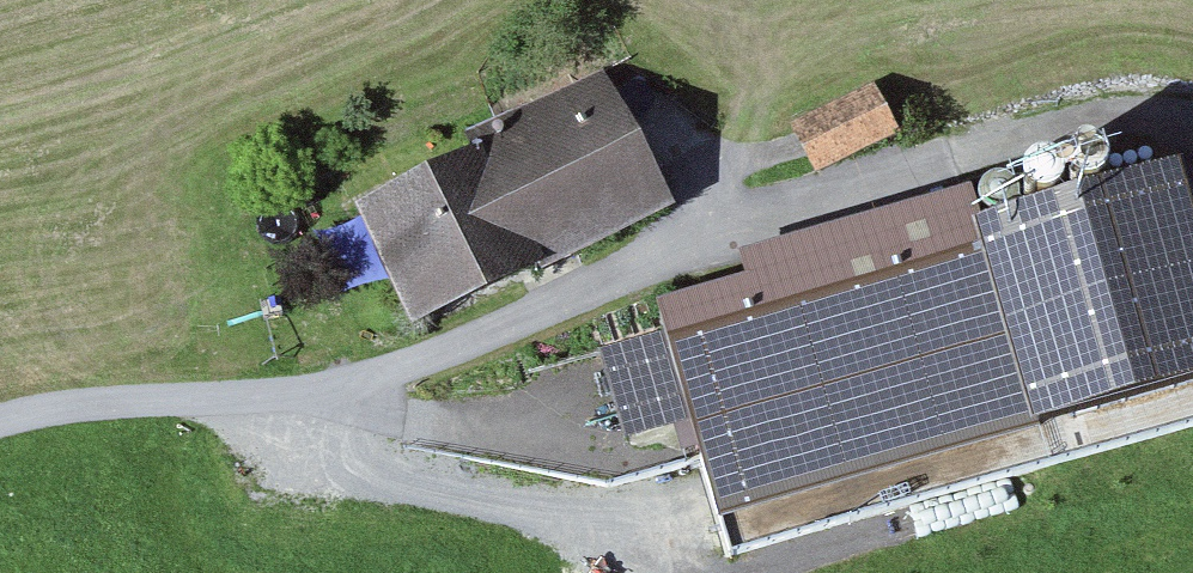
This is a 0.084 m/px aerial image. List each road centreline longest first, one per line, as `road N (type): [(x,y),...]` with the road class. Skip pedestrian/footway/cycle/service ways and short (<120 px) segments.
road 1 (unclassified): [(0,431),(94,410),(343,397),(808,196)]
road 2 (track): [(808,196),(1029,152),(1115,159),(1192,181)]
road 3 (track): [(343,397),(358,416),(405,428),(562,421),(597,411)]
road 4 (track): [(1192,224),(1072,283),(1006,294)]

